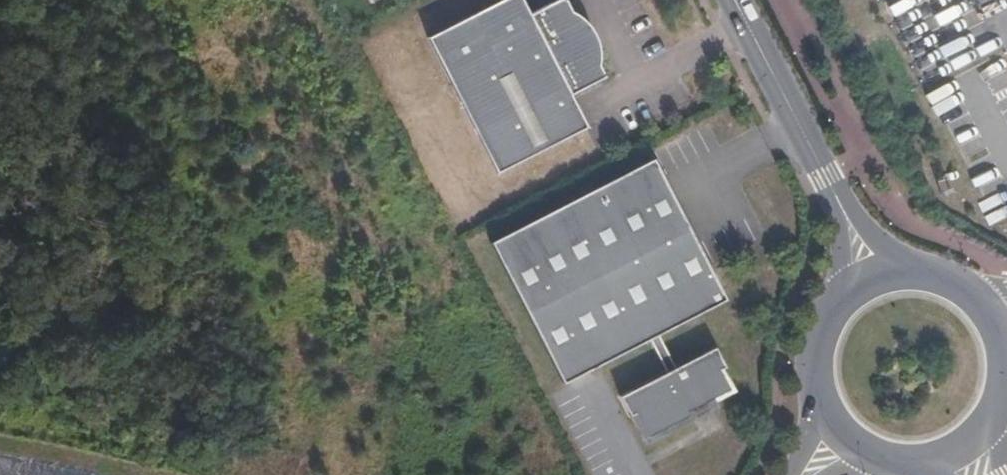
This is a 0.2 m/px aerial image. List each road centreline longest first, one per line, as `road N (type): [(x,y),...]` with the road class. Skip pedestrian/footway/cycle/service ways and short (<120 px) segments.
road 1 (secondary): [(735,0),(825,174)]
road 2 (secondary): [(825,174),(843,246),(834,309)]
road 3 (secondary): [(917,271),(861,225),(825,174)]

